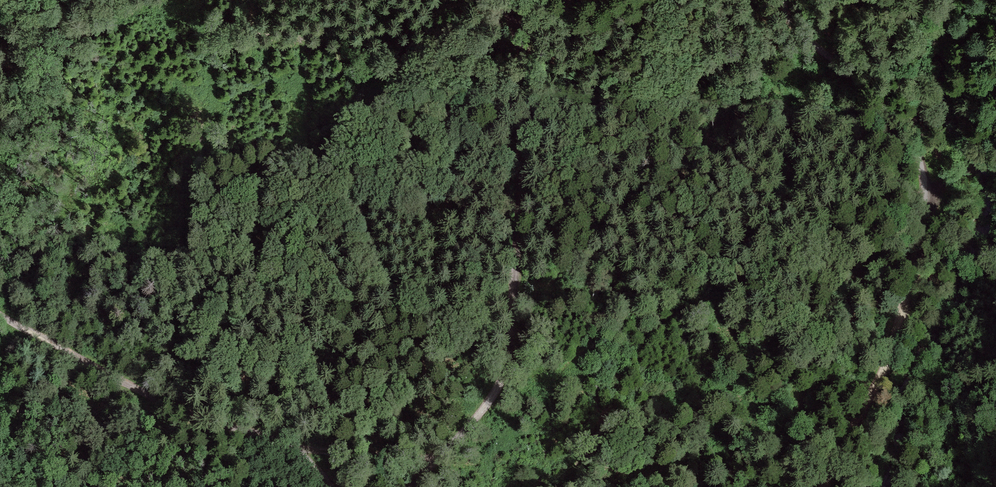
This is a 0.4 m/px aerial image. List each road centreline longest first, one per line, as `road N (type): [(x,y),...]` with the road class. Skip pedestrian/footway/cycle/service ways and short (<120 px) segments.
road 1 (track): [(412,486),(471,424),(510,356),(527,88),(520,37),(504,0)]
road 2 (unclassified): [(784,0),(795,27),(861,91),(902,181),(923,201),(913,88),(918,0)]
road 3 (track): [(0,315),(156,401),(293,449),(333,486)]
road 4 (track): [(825,486),(895,333),(923,201)]
road 5 (track): [(439,459),(293,449)]

